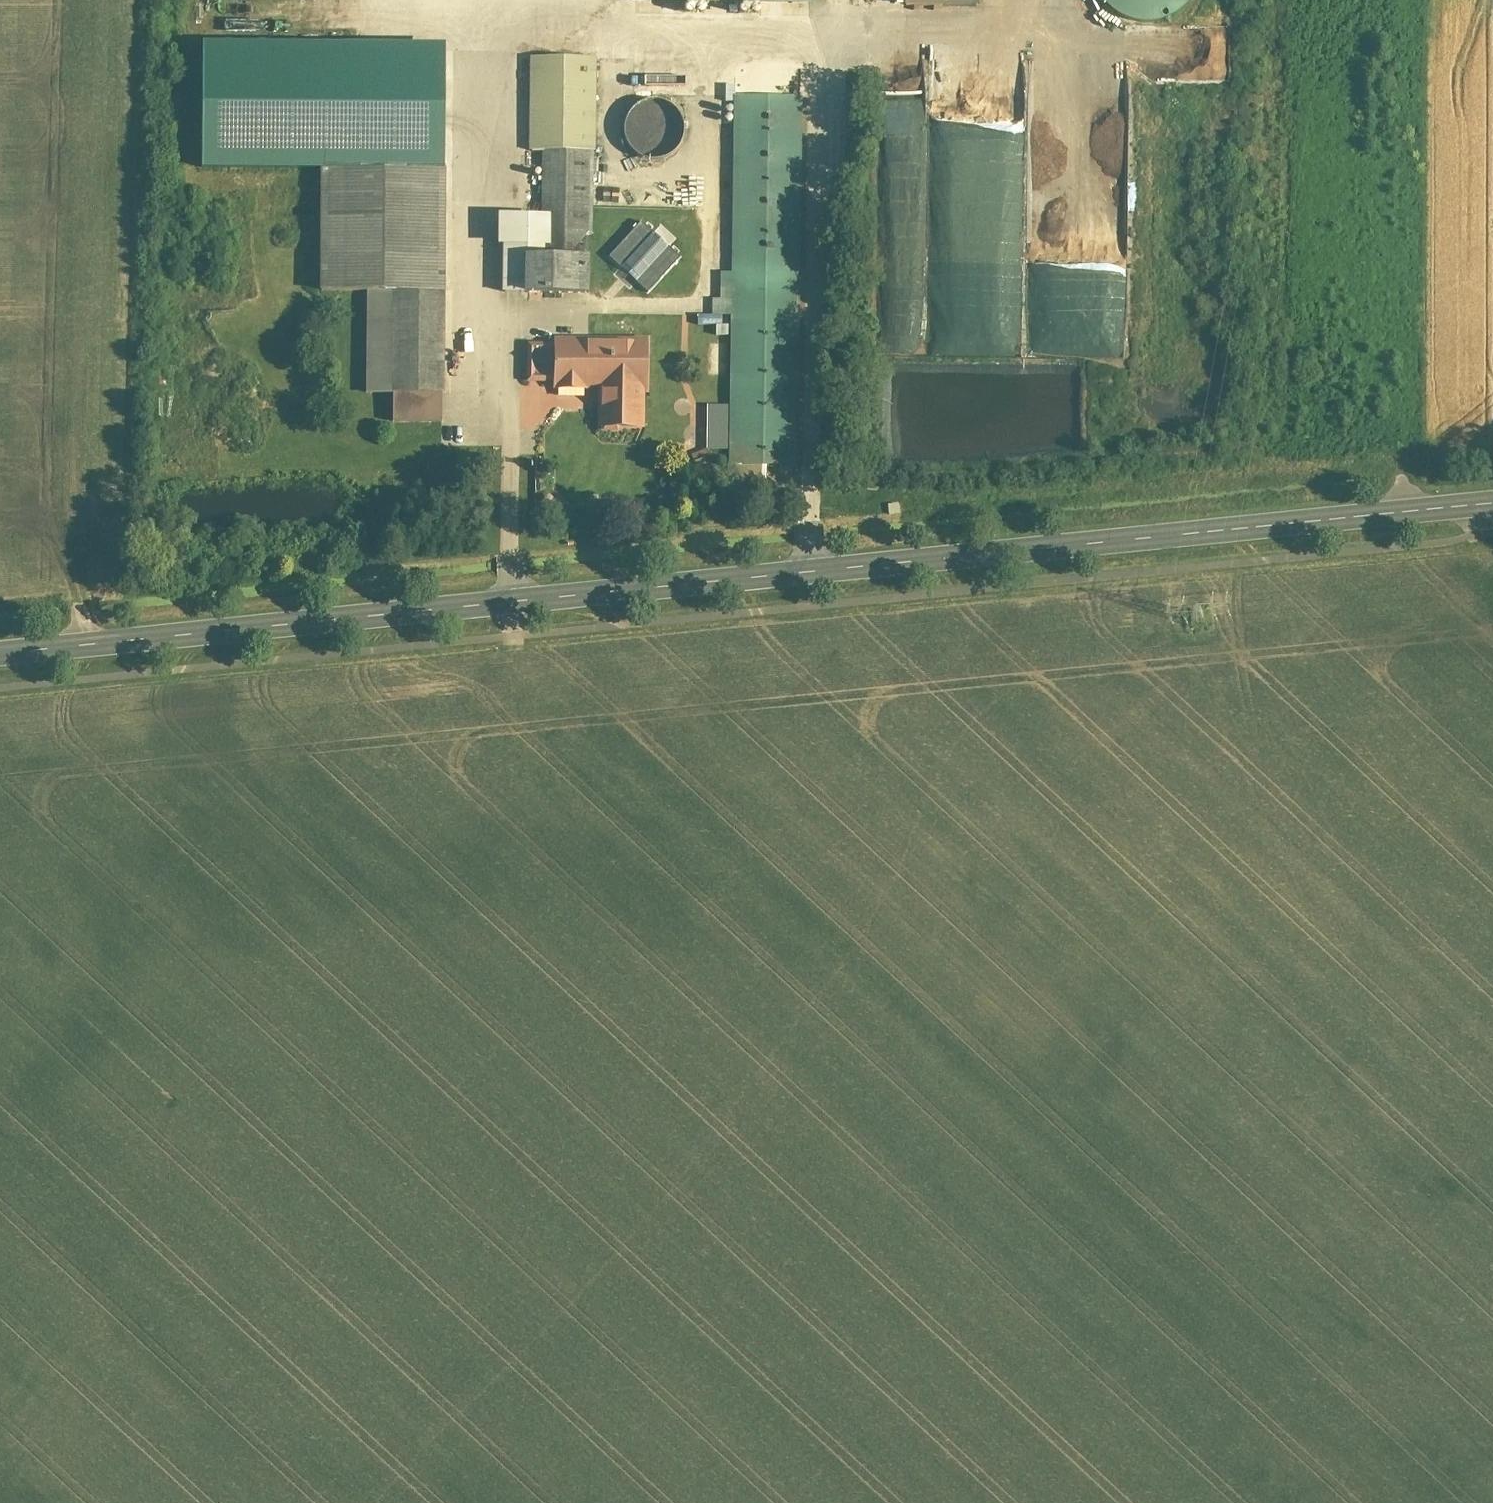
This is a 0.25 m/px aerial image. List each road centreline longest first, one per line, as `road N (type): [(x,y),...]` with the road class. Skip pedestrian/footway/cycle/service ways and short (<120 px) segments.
road 1 (tertiary): [(1492,505),(0,644)]

